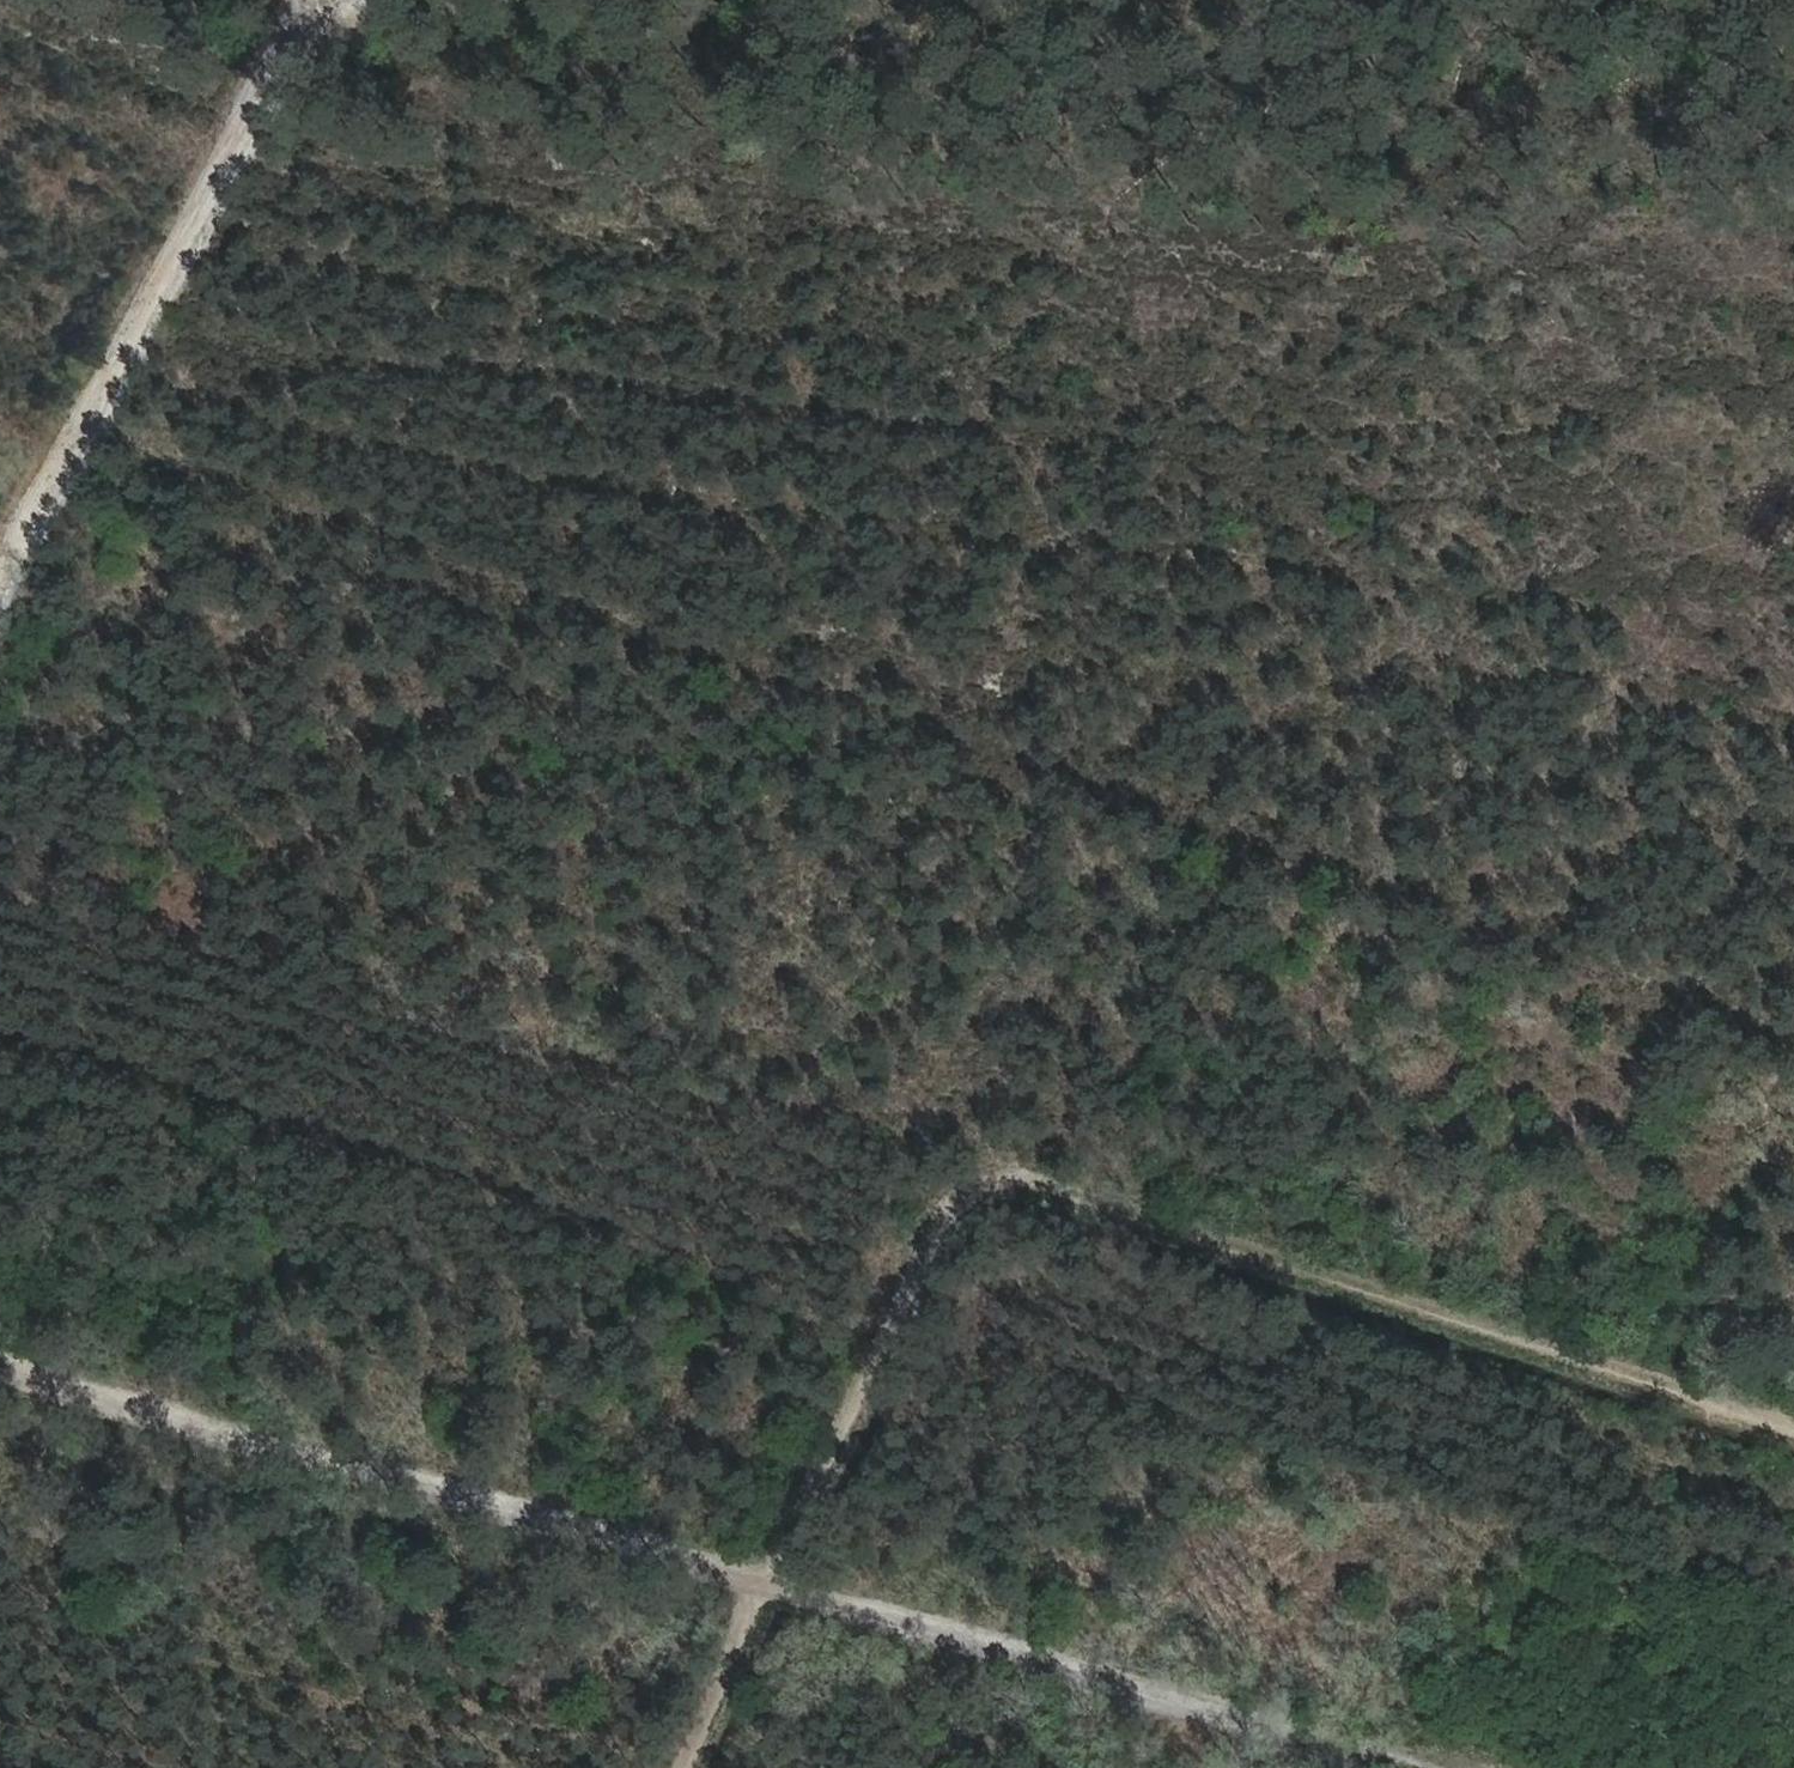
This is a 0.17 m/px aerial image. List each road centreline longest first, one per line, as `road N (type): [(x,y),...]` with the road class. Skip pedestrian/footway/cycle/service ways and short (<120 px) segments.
road 1 (track): [(0,1358),(1449,1767)]
road 2 (track): [(328,0),(0,581)]

